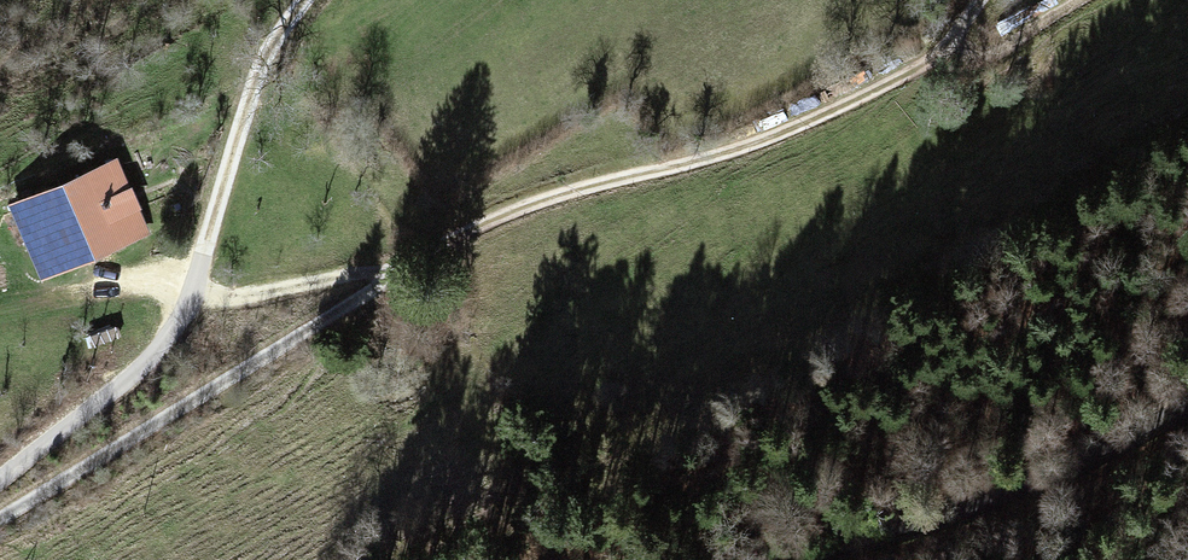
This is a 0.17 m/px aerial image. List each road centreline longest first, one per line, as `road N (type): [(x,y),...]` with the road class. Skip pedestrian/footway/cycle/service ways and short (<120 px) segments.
road 1 (track): [(0,520),(436,249),(500,218),(620,172),(809,126),(1100,0)]
road 2 (track): [(316,0),(271,118),(235,285),(215,323),(0,495)]
road 3 (unclassified): [(804,559),(896,530),(1187,409)]
road 4 (track): [(235,285),(436,249)]

